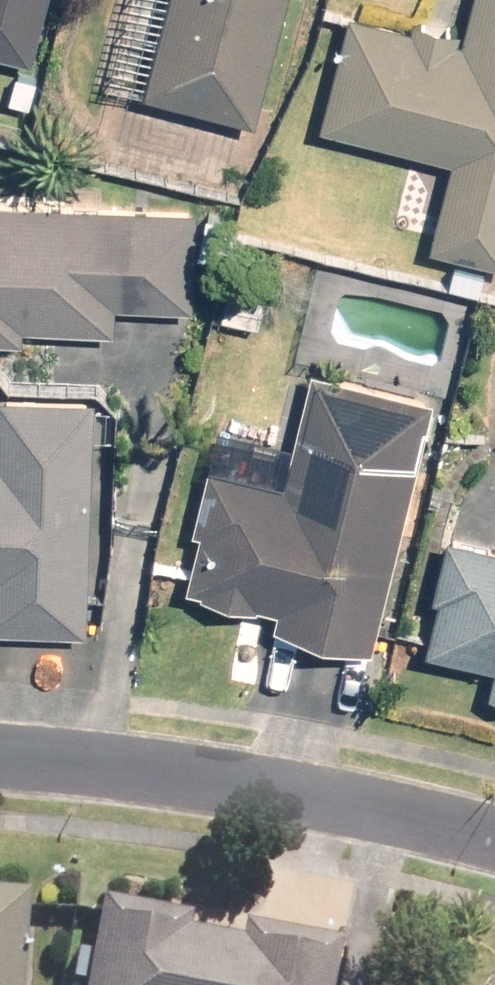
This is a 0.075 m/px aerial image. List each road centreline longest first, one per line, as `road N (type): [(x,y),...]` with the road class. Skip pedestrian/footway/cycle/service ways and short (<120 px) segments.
road 1 (residential): [(0,742),(49,743),(494,826)]

